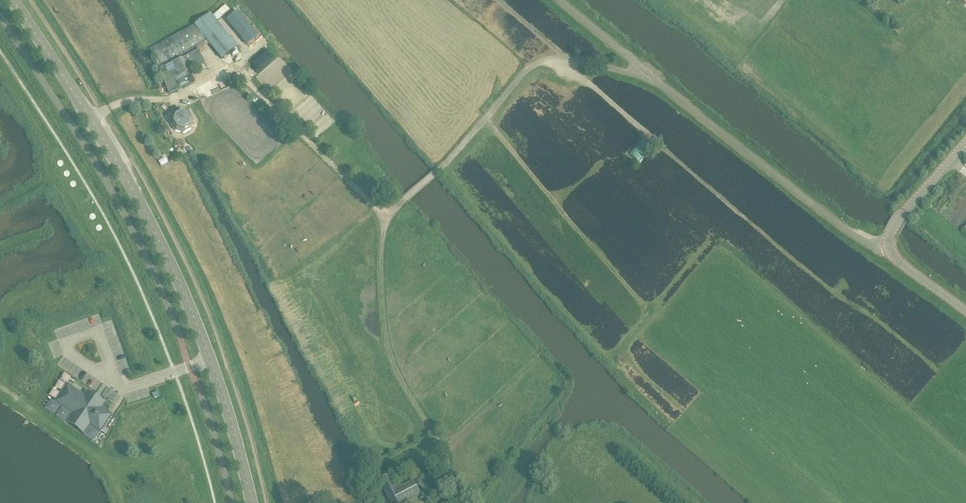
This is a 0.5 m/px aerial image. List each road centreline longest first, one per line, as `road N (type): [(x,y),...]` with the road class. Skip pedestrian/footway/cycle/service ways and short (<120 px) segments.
road 1 (unclassified): [(252,502),(222,395),(161,245),(12,0)]
road 2 (track): [(558,58),(936,370)]
road 3 (unclassified): [(387,220),(528,68),(558,58),(648,73)]
road 4 (unclassified): [(889,246),(856,237),(648,73)]
road 5 (track): [(440,488),(445,454),(385,338),(387,220)]
road 6 (tertiary): [(889,246),(905,211),(965,141)]

